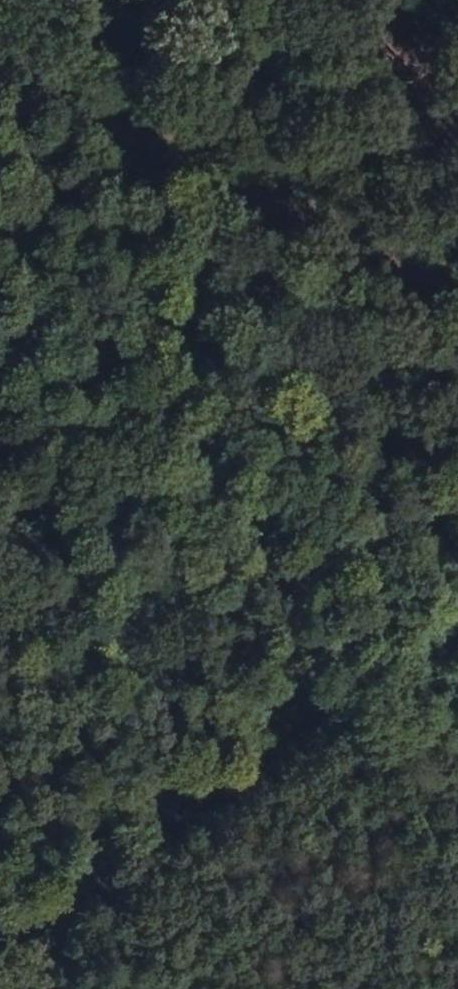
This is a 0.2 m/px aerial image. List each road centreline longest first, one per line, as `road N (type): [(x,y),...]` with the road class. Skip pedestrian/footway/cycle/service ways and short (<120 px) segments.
road 1 (track): [(0,946),(457,615)]
road 2 (track): [(0,66),(457,290)]

